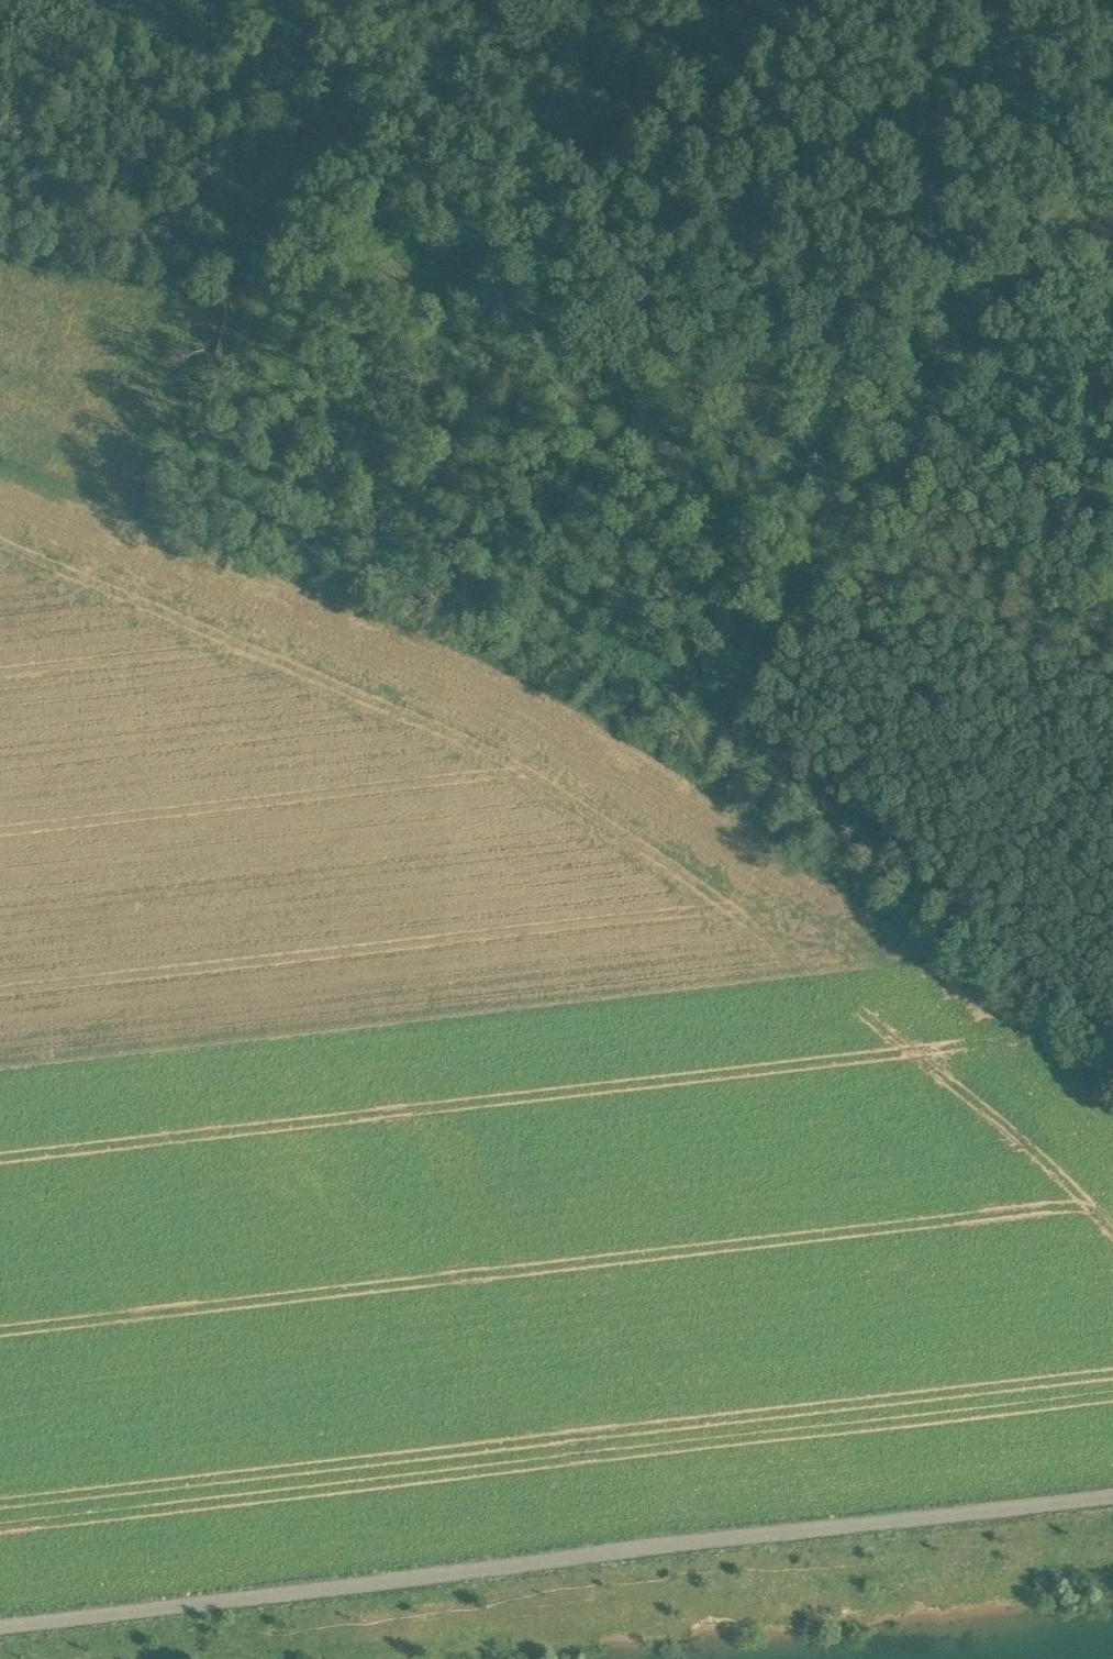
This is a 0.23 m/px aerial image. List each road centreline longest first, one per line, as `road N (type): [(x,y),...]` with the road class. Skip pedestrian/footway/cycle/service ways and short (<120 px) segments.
road 1 (unclassified): [(1112,1495),(501,1555),(0,1621)]

